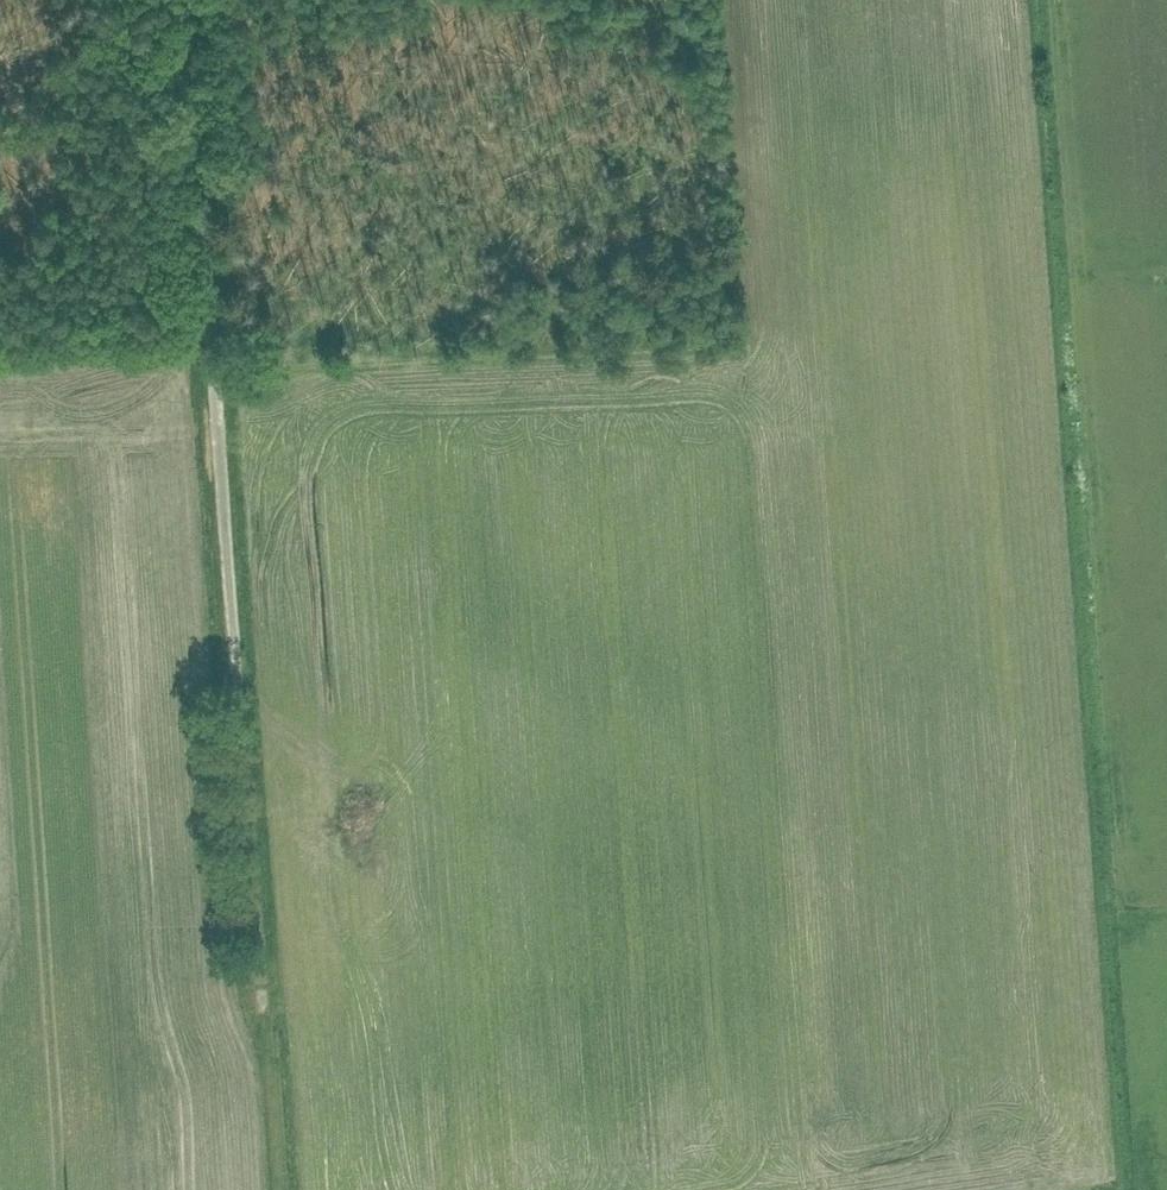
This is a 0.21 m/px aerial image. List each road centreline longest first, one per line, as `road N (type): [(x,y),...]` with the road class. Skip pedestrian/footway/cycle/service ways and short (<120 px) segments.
road 1 (unclassified): [(260,947),(188,0)]
road 2 (track): [(260,947),(277,1189)]
road 3 (track): [(212,340),(0,348)]

